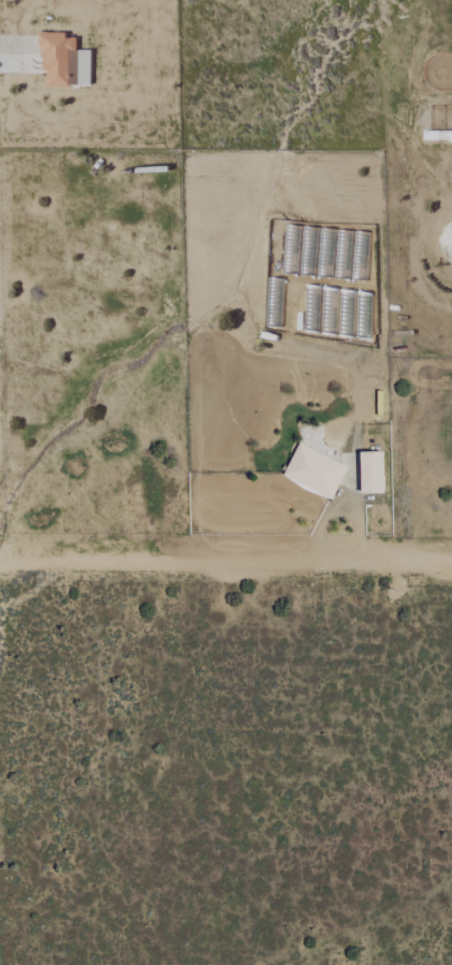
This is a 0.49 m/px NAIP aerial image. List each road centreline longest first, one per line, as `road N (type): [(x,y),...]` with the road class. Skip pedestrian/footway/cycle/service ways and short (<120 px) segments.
road 1 (residential): [(0,566),(451,573)]
road 2 (track): [(370,572),(347,508),(329,514),(304,571)]

